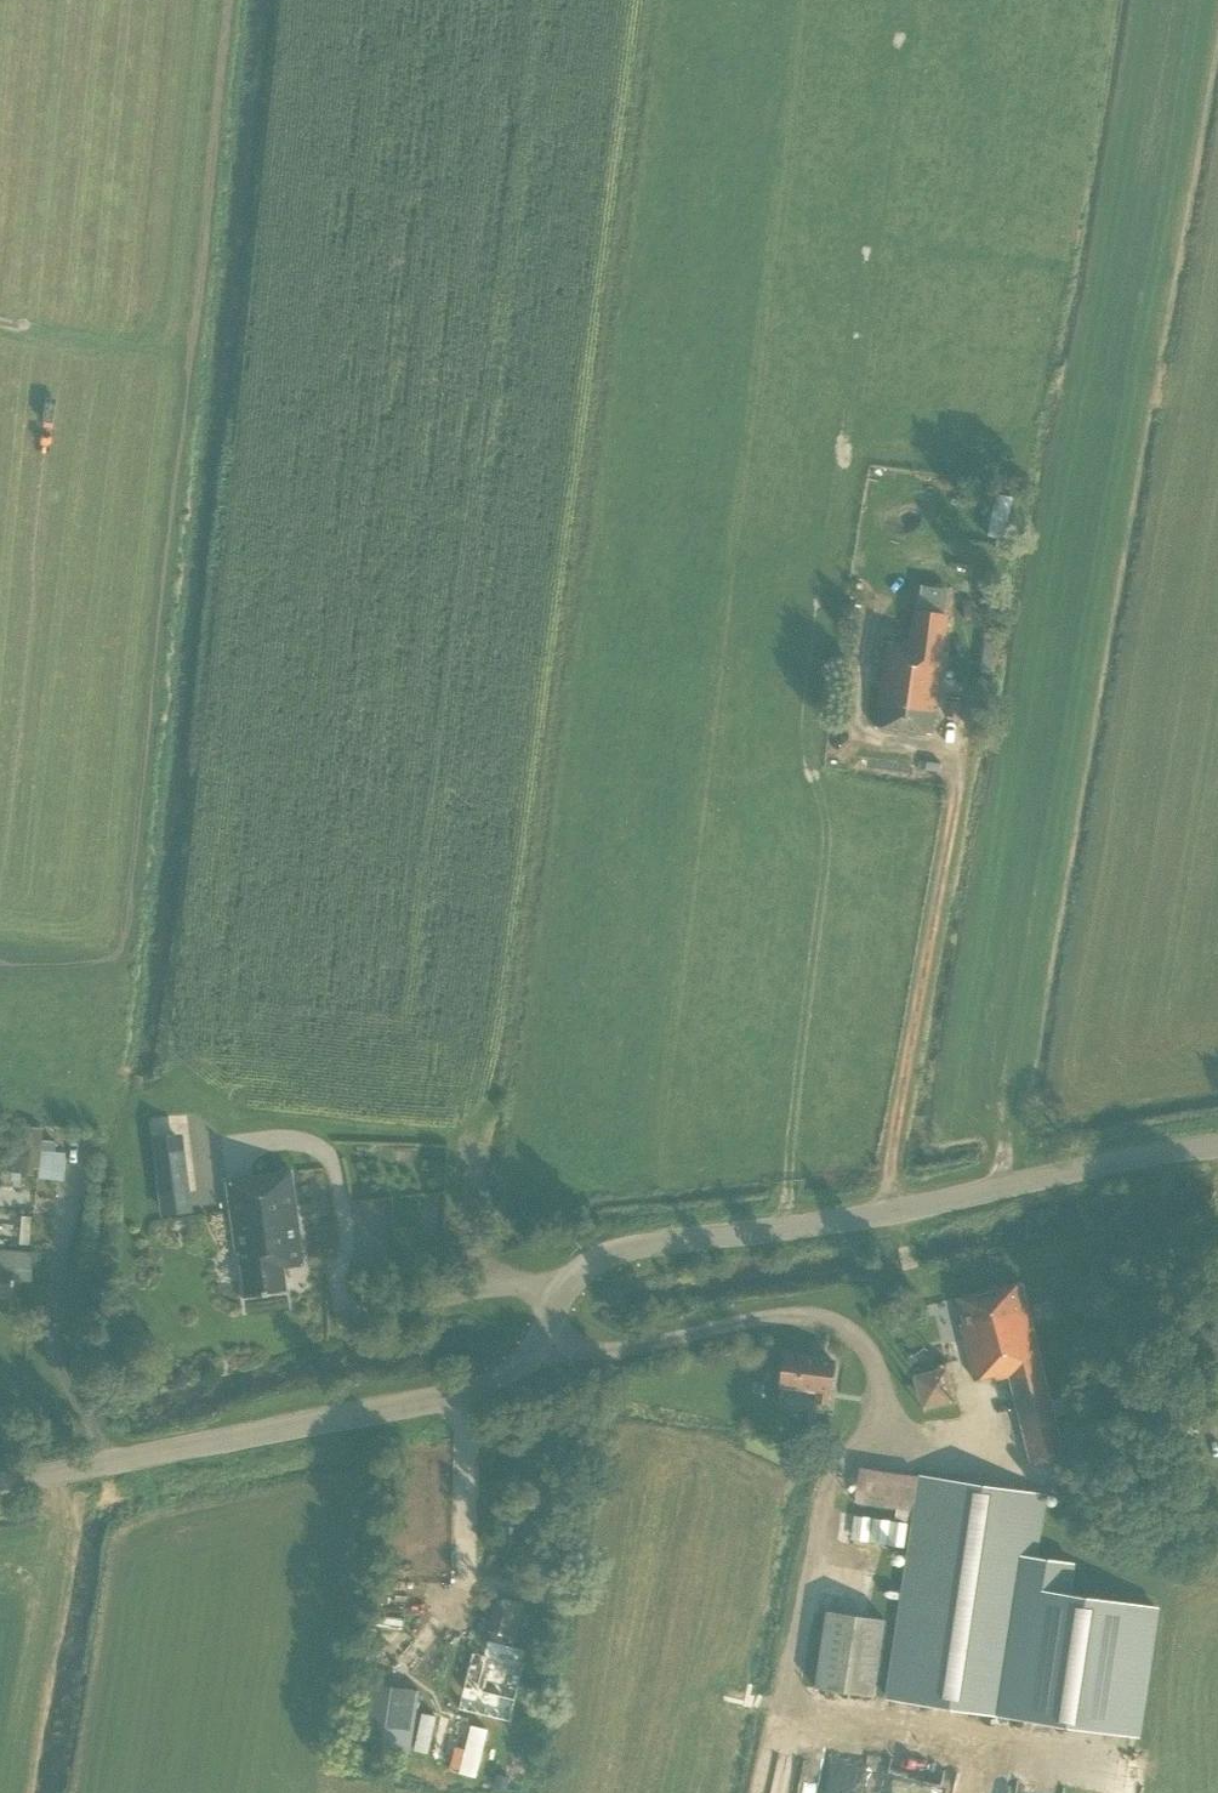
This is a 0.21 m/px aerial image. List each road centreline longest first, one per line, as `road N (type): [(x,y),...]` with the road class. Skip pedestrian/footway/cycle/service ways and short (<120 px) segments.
road 1 (unclassified): [(0,1487),(491,1384),(535,1364),(572,1280),(629,1250),(837,1226),(1217,1151)]

